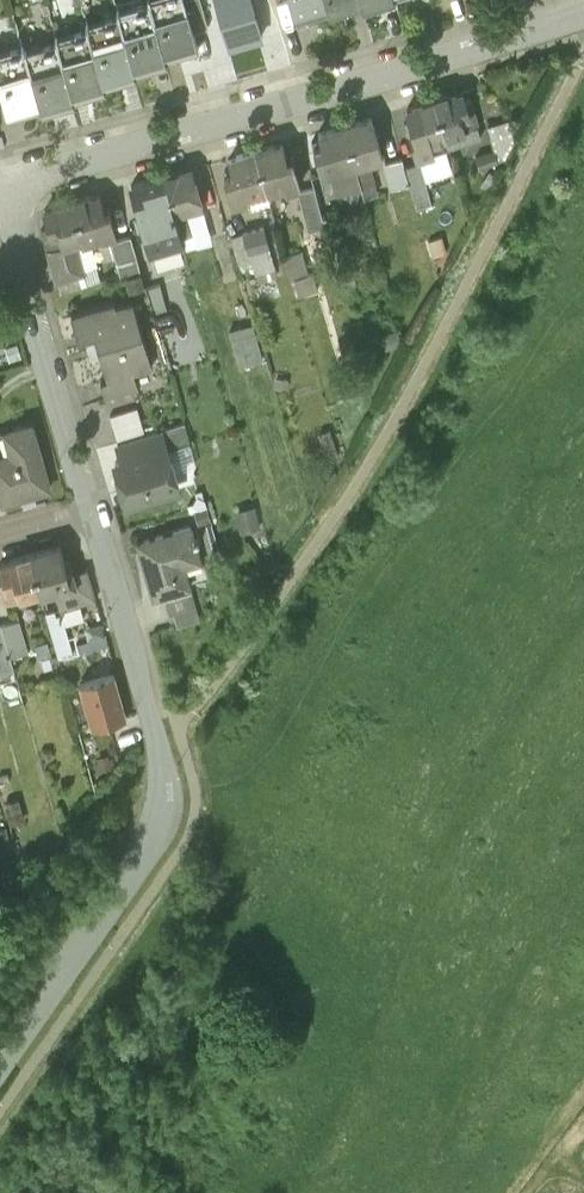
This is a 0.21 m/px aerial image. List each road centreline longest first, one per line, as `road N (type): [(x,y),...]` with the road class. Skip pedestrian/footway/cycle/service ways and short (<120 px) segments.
road 1 (residential): [(0,1068),(160,838),(159,753),(95,518)]
road 2 (residential): [(583,17),(0,185)]
road 3 (residential): [(95,518),(0,205)]

